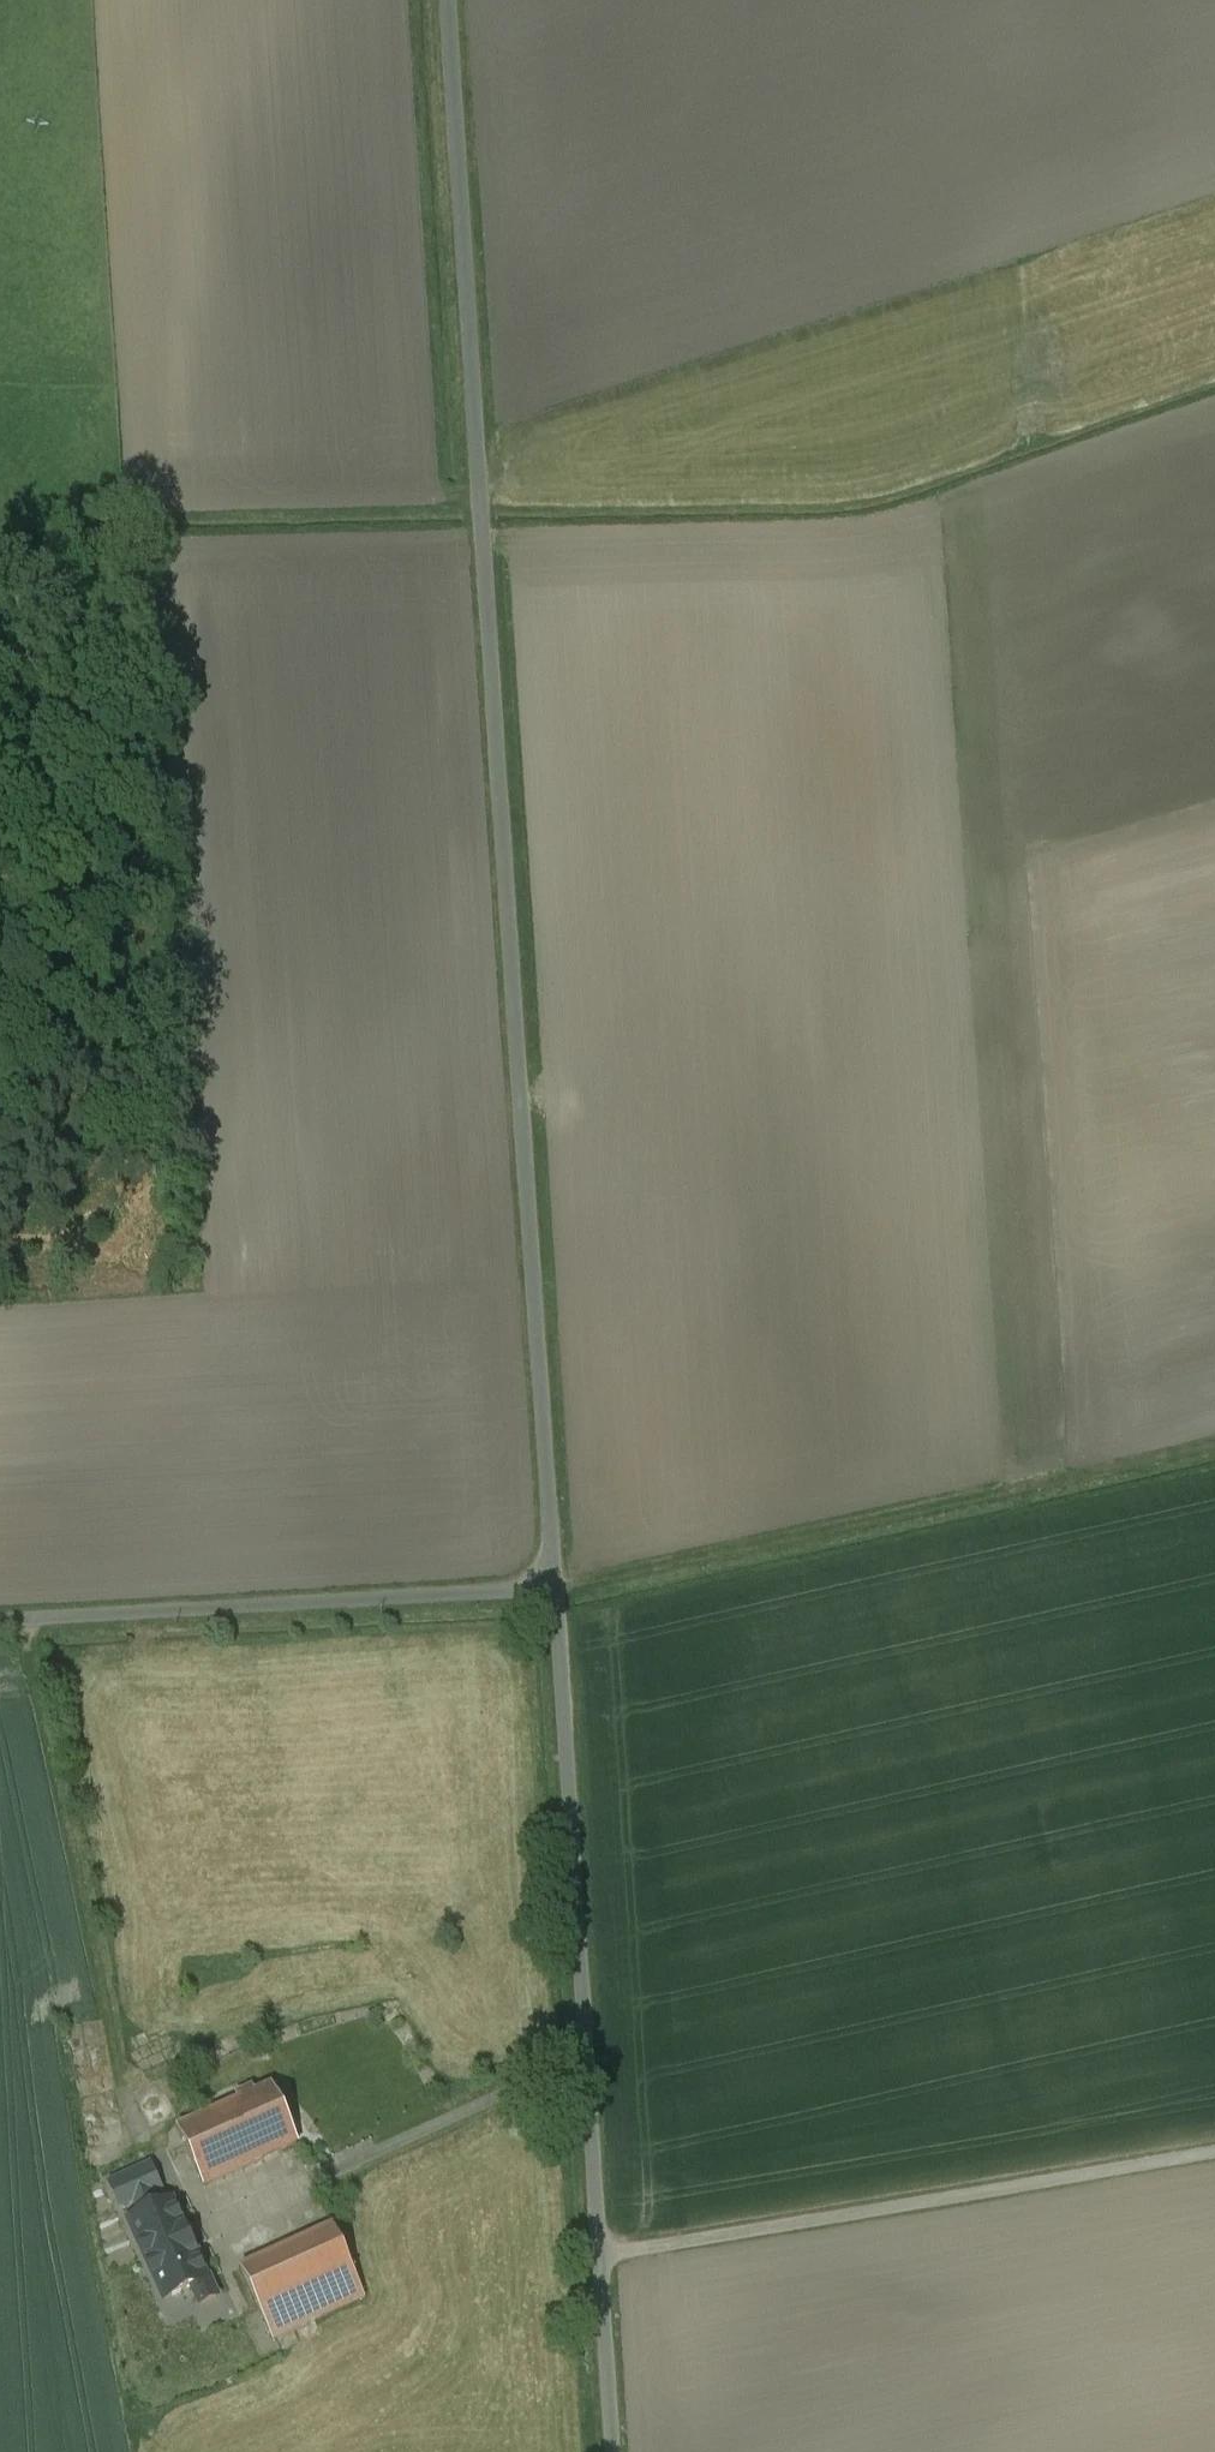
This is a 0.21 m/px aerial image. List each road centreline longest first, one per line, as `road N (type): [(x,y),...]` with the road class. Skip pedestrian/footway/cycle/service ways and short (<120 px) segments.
road 1 (unclassified): [(557,1577),(446,0)]
road 2 (unclassified): [(613,2451),(557,1577)]
road 3 (unclassified): [(557,1577),(499,1590),(0,1617)]

